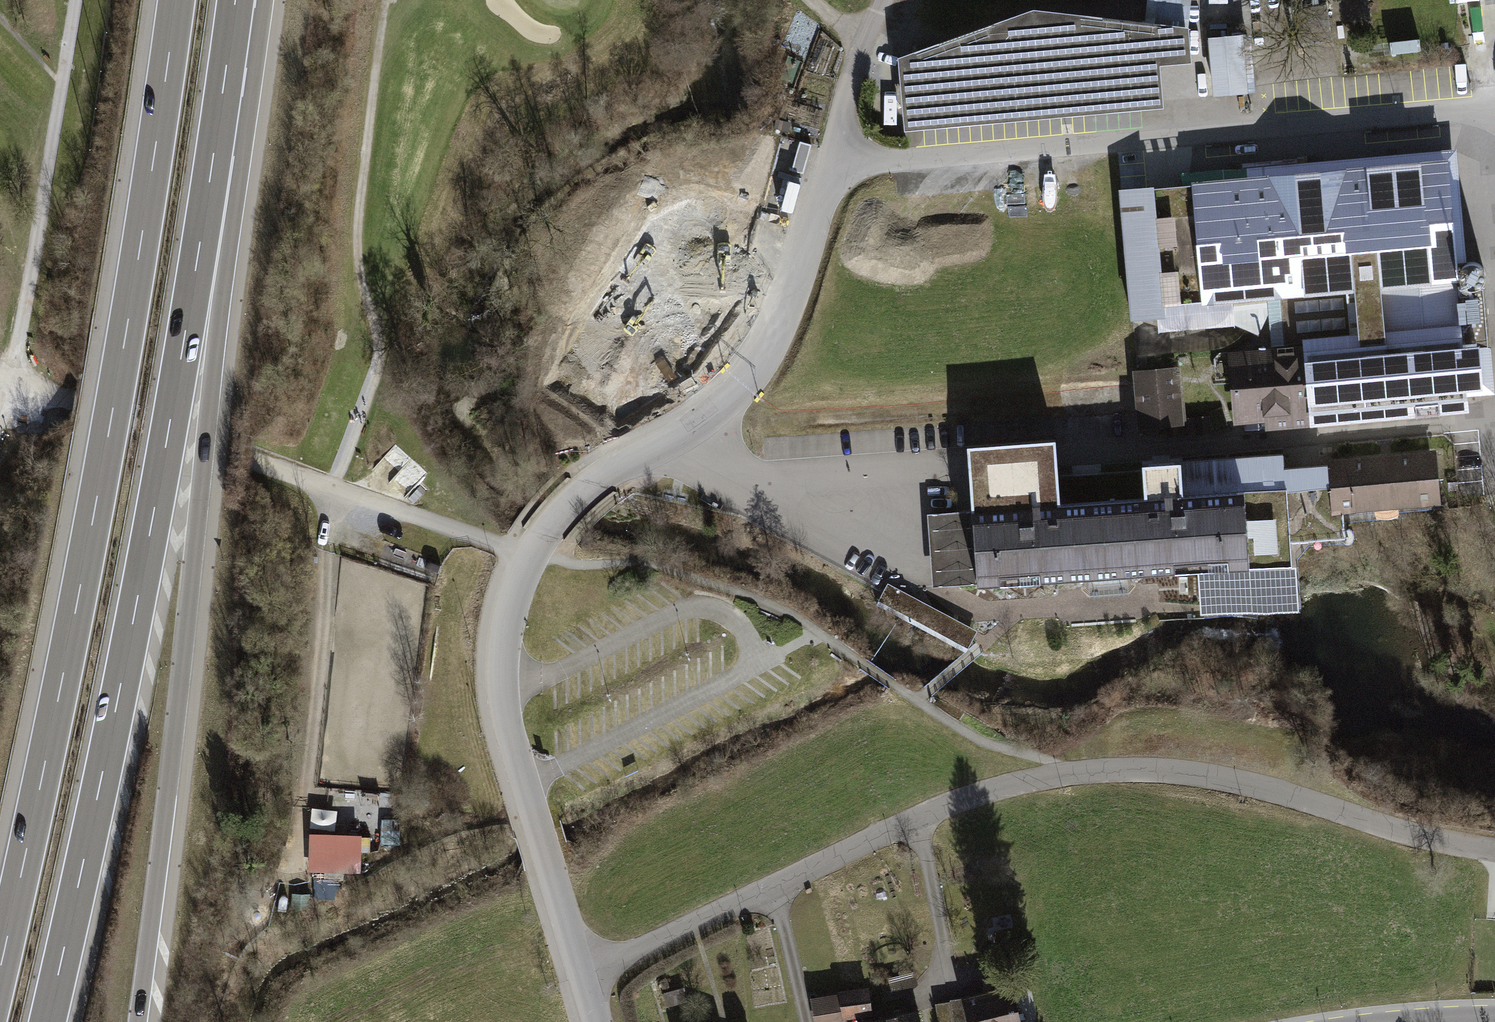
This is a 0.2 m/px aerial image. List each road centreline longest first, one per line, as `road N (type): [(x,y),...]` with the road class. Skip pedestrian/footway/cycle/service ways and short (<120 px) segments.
road 1 (motorway): [(46,1021),(146,557),(235,0)]
road 2 (motorway): [(139,1021),(194,566),(241,0)]
road 3 (motorway): [(177,0),(90,546),(0,967)]
road 4 (residential): [(584,978),(915,819),(1052,776),(1121,771),(1218,779),(1494,850)]
road 5 (unclassified): [(536,817),(501,680),(505,627),(527,555),(589,485),(702,421),(746,381),(792,295),(829,163)]
road 6 (residential): [(1494,111),(829,163)]
road 7 (track): [(10,381),(506,548)]
road 8 (track): [(332,488),(375,380),(377,348),(356,258),(386,0)]
road 9 (track): [(10,381),(78,0)]
road 10 (residential): [(584,978),(536,817)]
road 11 (unclassified): [(829,163),(864,41)]

